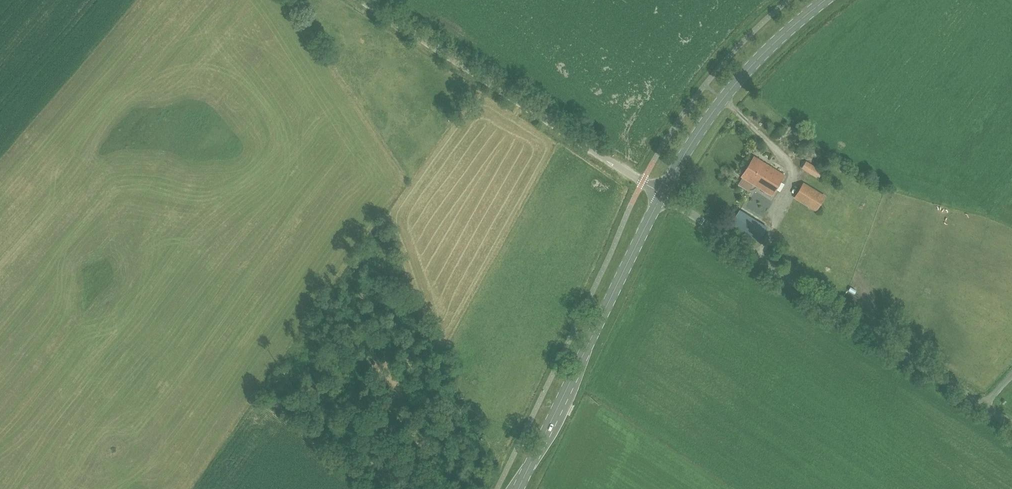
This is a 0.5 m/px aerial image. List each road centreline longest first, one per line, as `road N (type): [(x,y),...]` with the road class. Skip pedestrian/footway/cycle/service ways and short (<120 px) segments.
road 1 (unclassified): [(1011,423),(663,193)]
road 2 (unclassified): [(663,193),(364,0)]
road 3 (secondary): [(518,488),(663,193)]
road 4 (secondary): [(663,193),(708,120),(830,0)]

